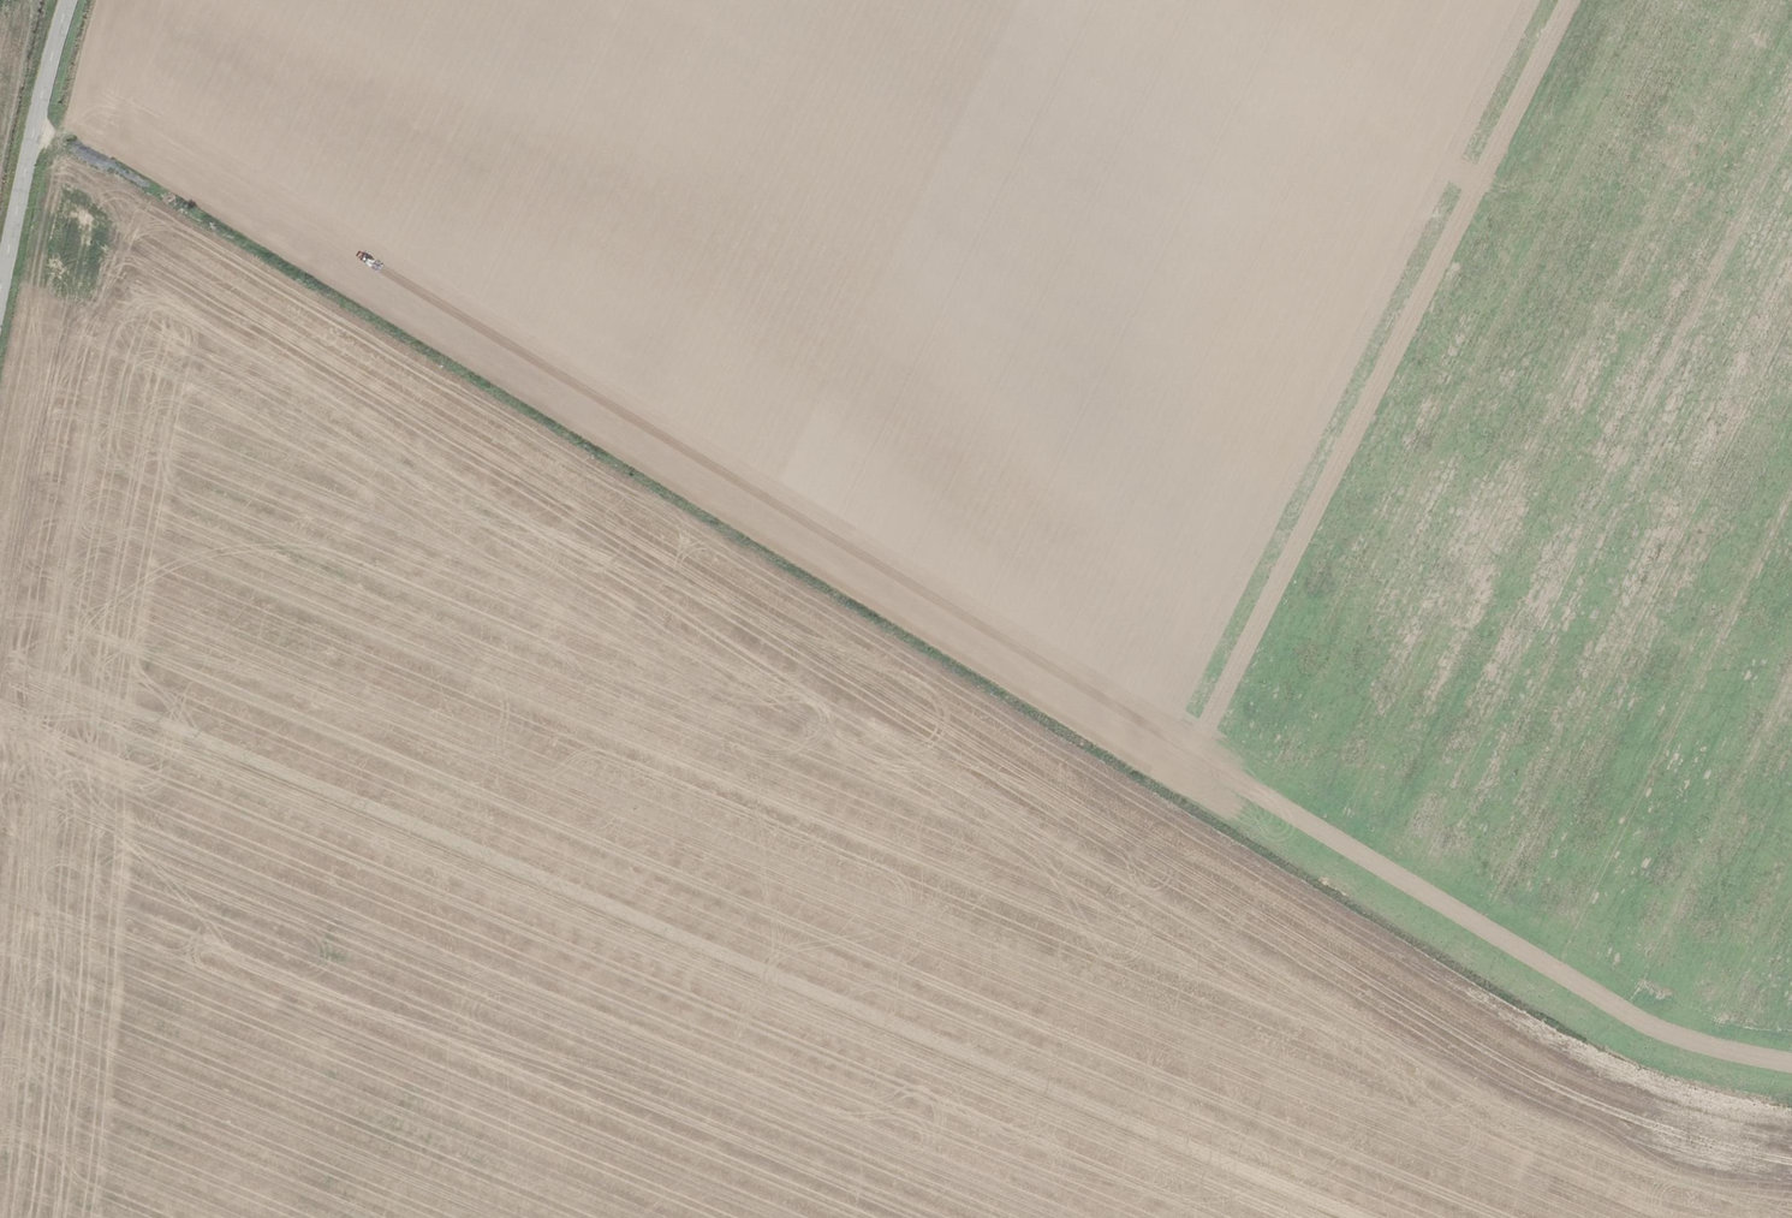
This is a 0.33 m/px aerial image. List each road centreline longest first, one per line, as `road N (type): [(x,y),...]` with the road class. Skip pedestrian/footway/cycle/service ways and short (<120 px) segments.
road 1 (secondary): [(0,321),(68,0)]

